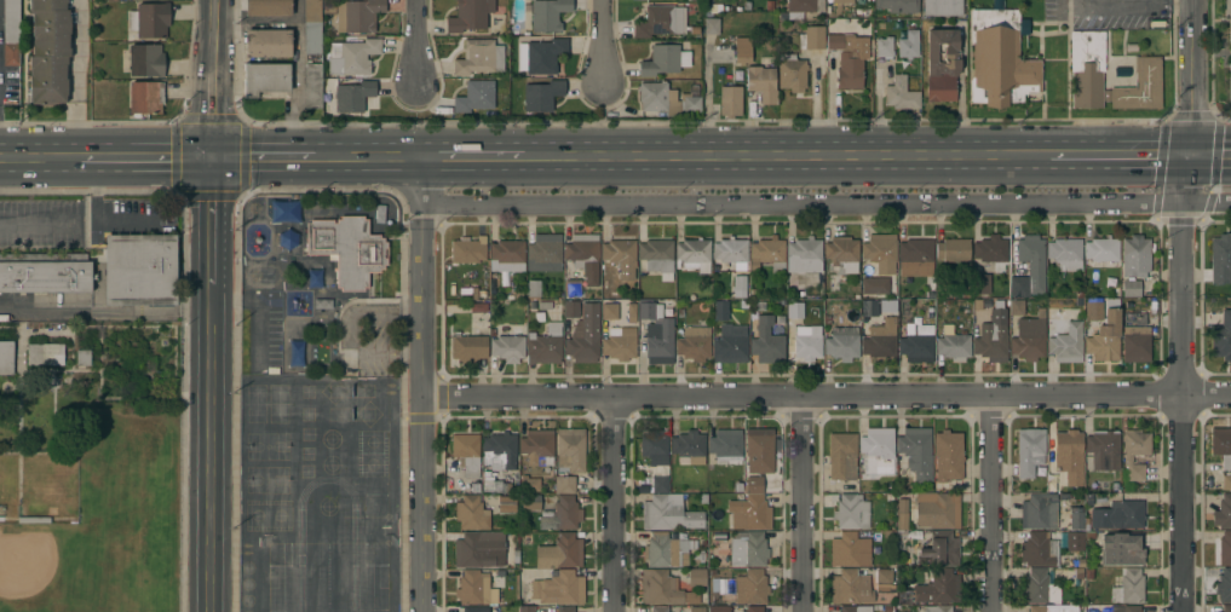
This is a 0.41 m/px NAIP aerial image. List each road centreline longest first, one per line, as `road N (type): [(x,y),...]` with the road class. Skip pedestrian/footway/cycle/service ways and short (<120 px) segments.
road 1 (residential): [(426,402),(1230,398)]
road 2 (secondary): [(1049,157),(522,157)]
road 3 (tertiary): [(427,611),(425,156)]
road 4 (residential): [(1186,157),(1185,611)]
road 5 (tertiary): [(210,611),(211,276)]
road 6 (residential): [(803,397),(804,611)]
road 7 (residential): [(617,398),(618,611)]
road 8 (residential): [(989,399),(989,611)]
road 9 (residential): [(1190,0),(1186,157)]
road 10 (secondary): [(1186,157),(1049,157)]
road 11 (secondary): [(211,160),(76,160)]

